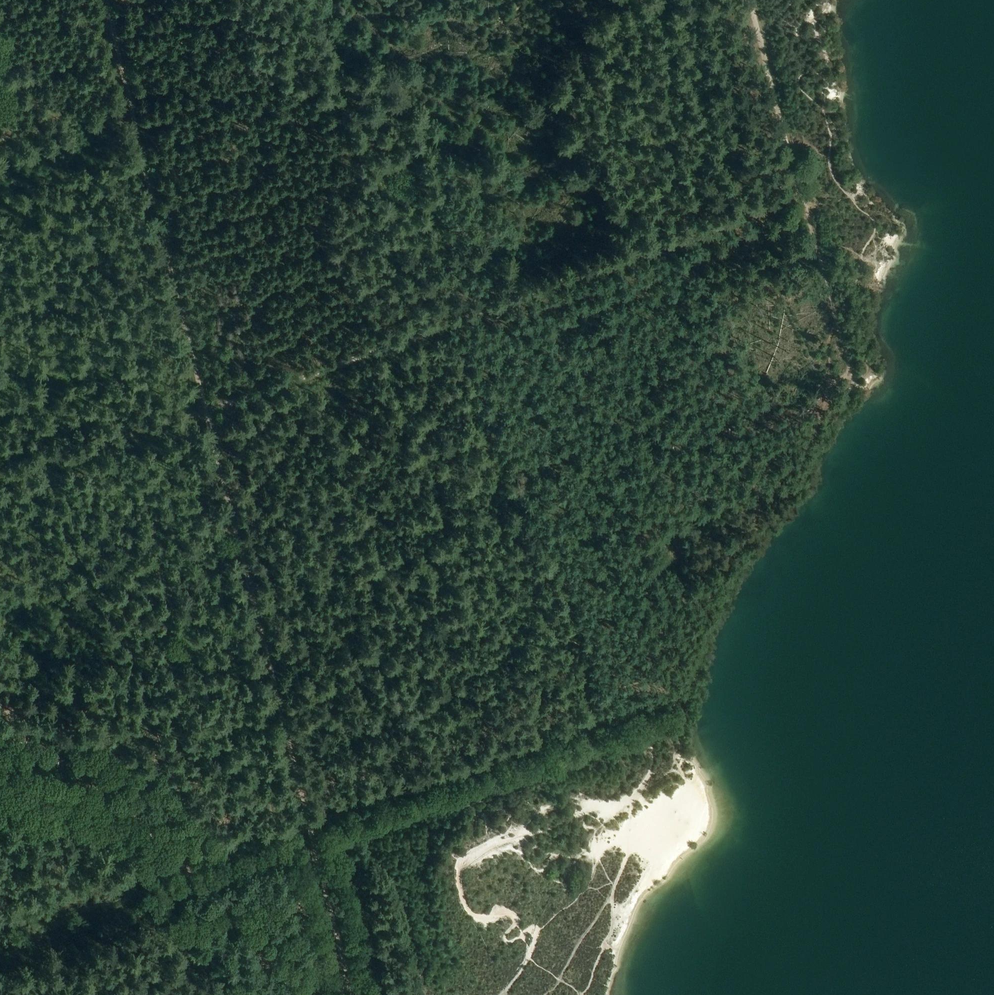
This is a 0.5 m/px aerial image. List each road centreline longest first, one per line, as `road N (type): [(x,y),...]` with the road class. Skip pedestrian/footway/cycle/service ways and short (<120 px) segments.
road 1 (track): [(112,797),(150,820),(309,994)]
road 2 (track): [(794,201),(759,36)]

